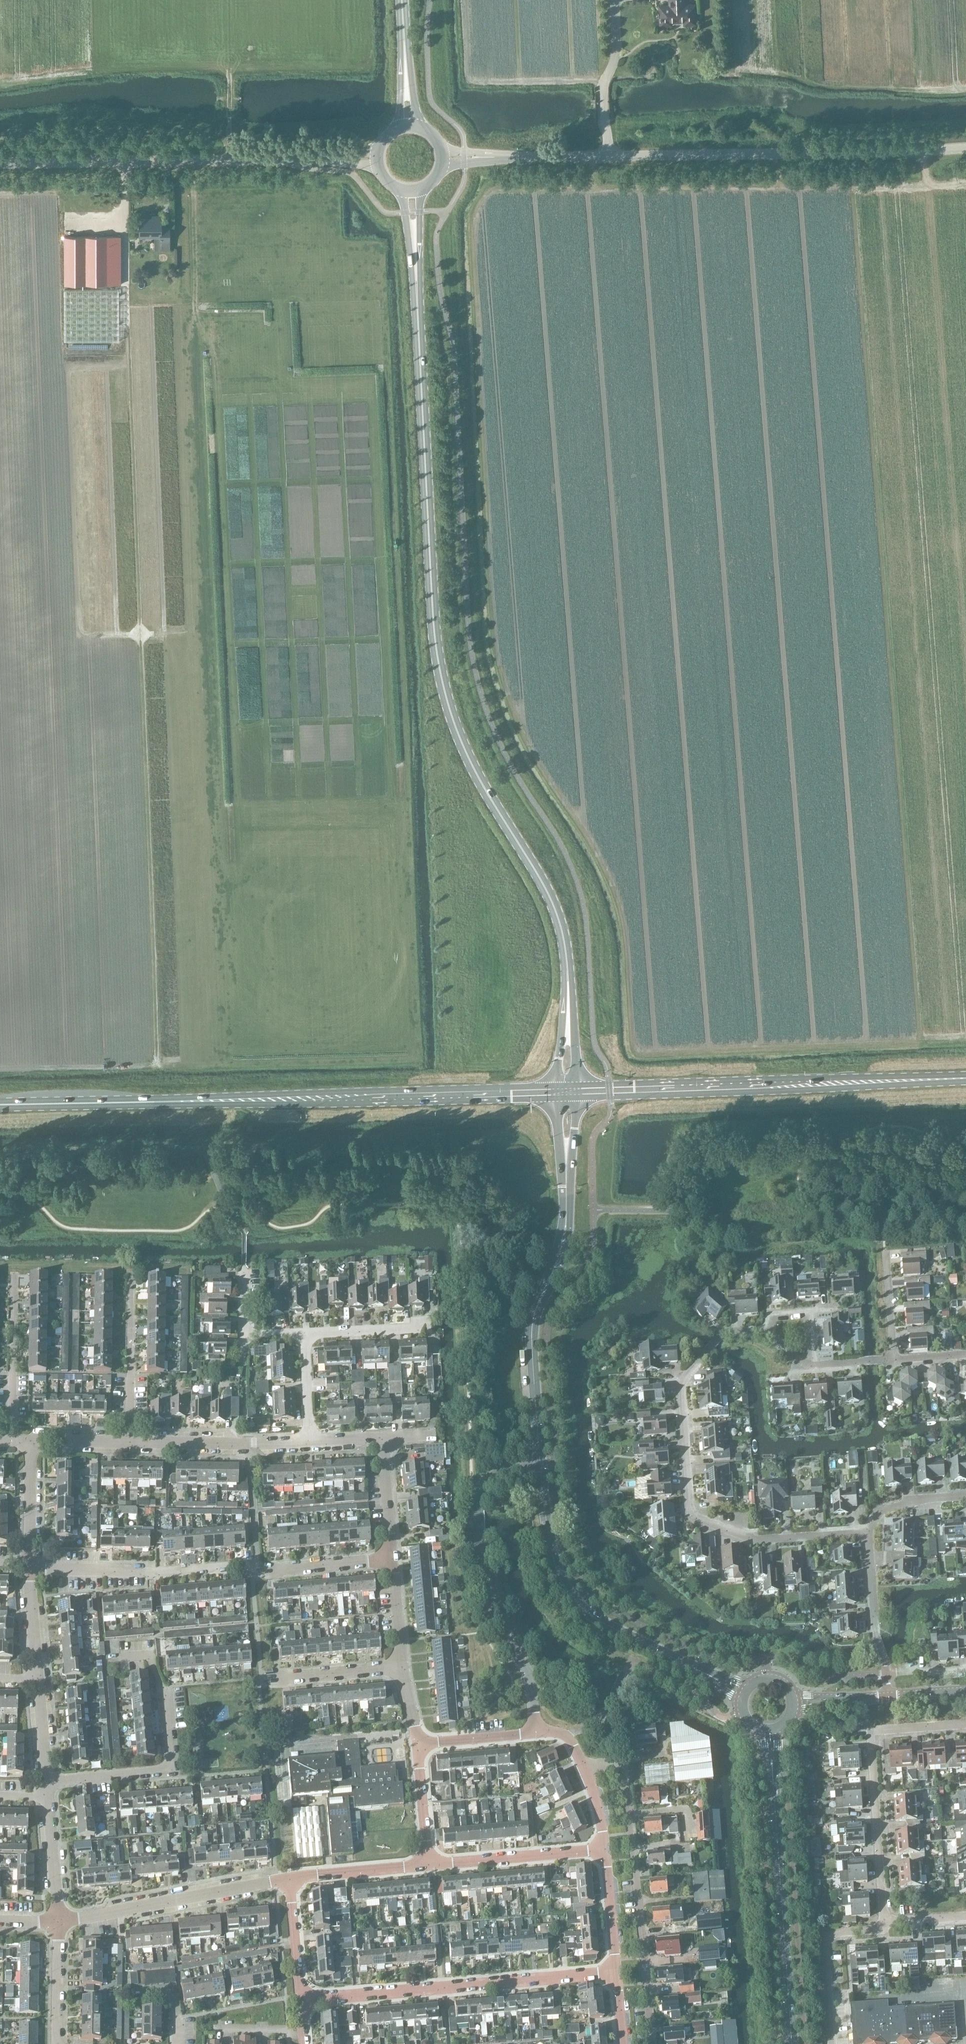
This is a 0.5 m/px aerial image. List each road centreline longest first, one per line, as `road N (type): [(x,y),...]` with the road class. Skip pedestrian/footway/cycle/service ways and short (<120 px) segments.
road 1 (tertiary): [(568,1091),(567,949),(558,915),(459,752),(439,694),(412,195)]
road 2 (secondary): [(568,1091),(0,1105)]
road 3 (residential): [(868,1533),(755,1539),(692,1513),(683,1384),(720,1337),(734,1331),(765,1330),(809,1363),(894,1359)]
road 4 (unclassified): [(441,160),(965,149)]
road 5 (secondary): [(568,1091),(965,1078)]
road 6 (tertiary): [(542,1467),(532,1332),(562,1252),(568,1091)]
road 7 (tertiary): [(746,1692),(573,1598),(554,1558),(542,1467)]
road 8 (tertiary): [(791,2043),(768,1728)]
road 9 (residential): [(301,2001),(609,1972)]
road 10 (residential): [(537,1733),(526,1666),(487,1598),(478,1543),(480,1490),(515,1471)]
road 11 (residential): [(886,1919),(872,1731),(965,1723)]
road 12 (residential): [(276,162),(0,166)]
road 13 (residential): [(46,1782),(169,1767),(163,1688),(149,1656),(121,1657)]
road 14 (residential): [(58,1922),(289,1877)]
road 15 (residential): [(29,1567),(147,1573),(258,1563)]
road 16 (residential): [(129,1441),(307,1441)]
road 17 (residential): [(428,1864),(600,1849)]
road 18 (residential): [(832,2043),(828,1938),(874,1929),(886,1919)]
road 19 (residential): [(600,1849),(601,1819),(585,1770),(563,1736),(537,1733)]
road 20 (residential): [(886,1672),(868,1533)]
road 21 (residential): [(289,1877),(428,1864)]
road 22 (tertiary): [(409,128),(402,0)]
road 23 (residential): [(29,1567),(30,1440)]
road 24 (residential): [(58,1922),(48,1797)]
road 25 (residential): [(609,1972),(615,1953),(600,1849)]
road 26 (residential): [(301,2001),(289,1877)]
road 27 (residential): [(303,1333),(427,1327)]
road 28 (residential): [(56,2043),(58,1922)]
road 29 (residential): [(428,1864),(419,1744)]
road 30 (residential): [(391,1557),(384,1437)]

